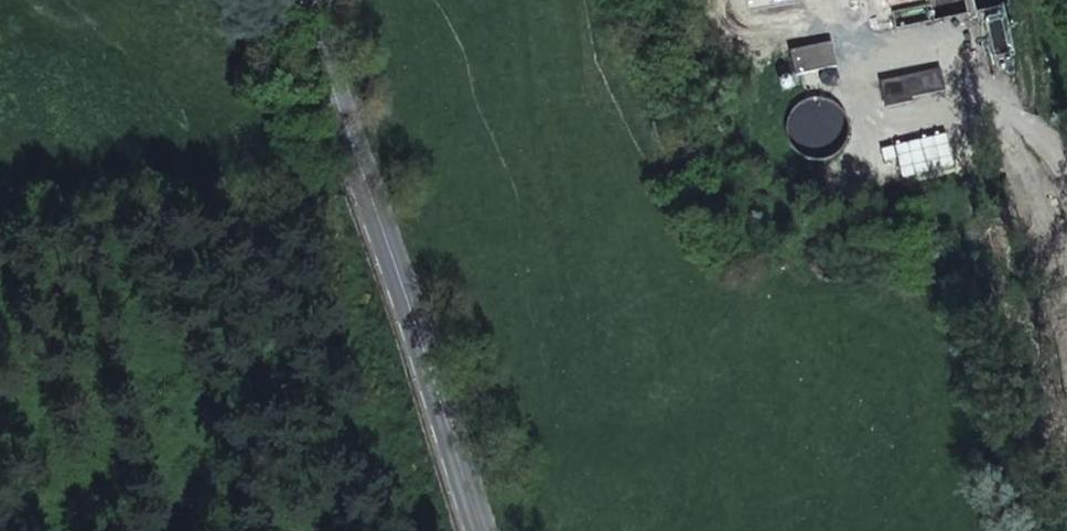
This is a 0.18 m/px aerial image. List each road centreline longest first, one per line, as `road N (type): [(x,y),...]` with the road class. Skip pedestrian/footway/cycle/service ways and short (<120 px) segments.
road 1 (tertiary): [(480,530),(299,0)]

